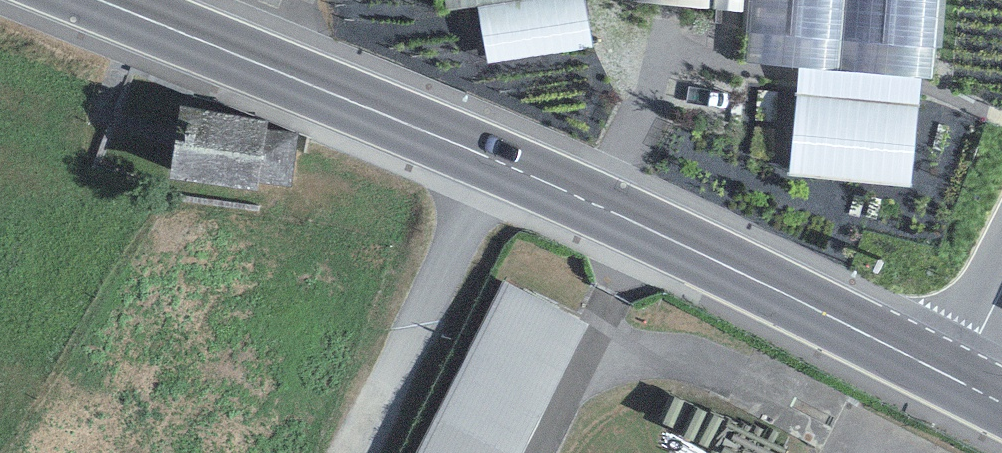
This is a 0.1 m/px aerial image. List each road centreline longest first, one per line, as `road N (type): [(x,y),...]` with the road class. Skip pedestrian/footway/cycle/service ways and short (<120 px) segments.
road 1 (secondary): [(1001,401),(490,160),(99,0)]
road 2 (track): [(490,160),(356,452)]

